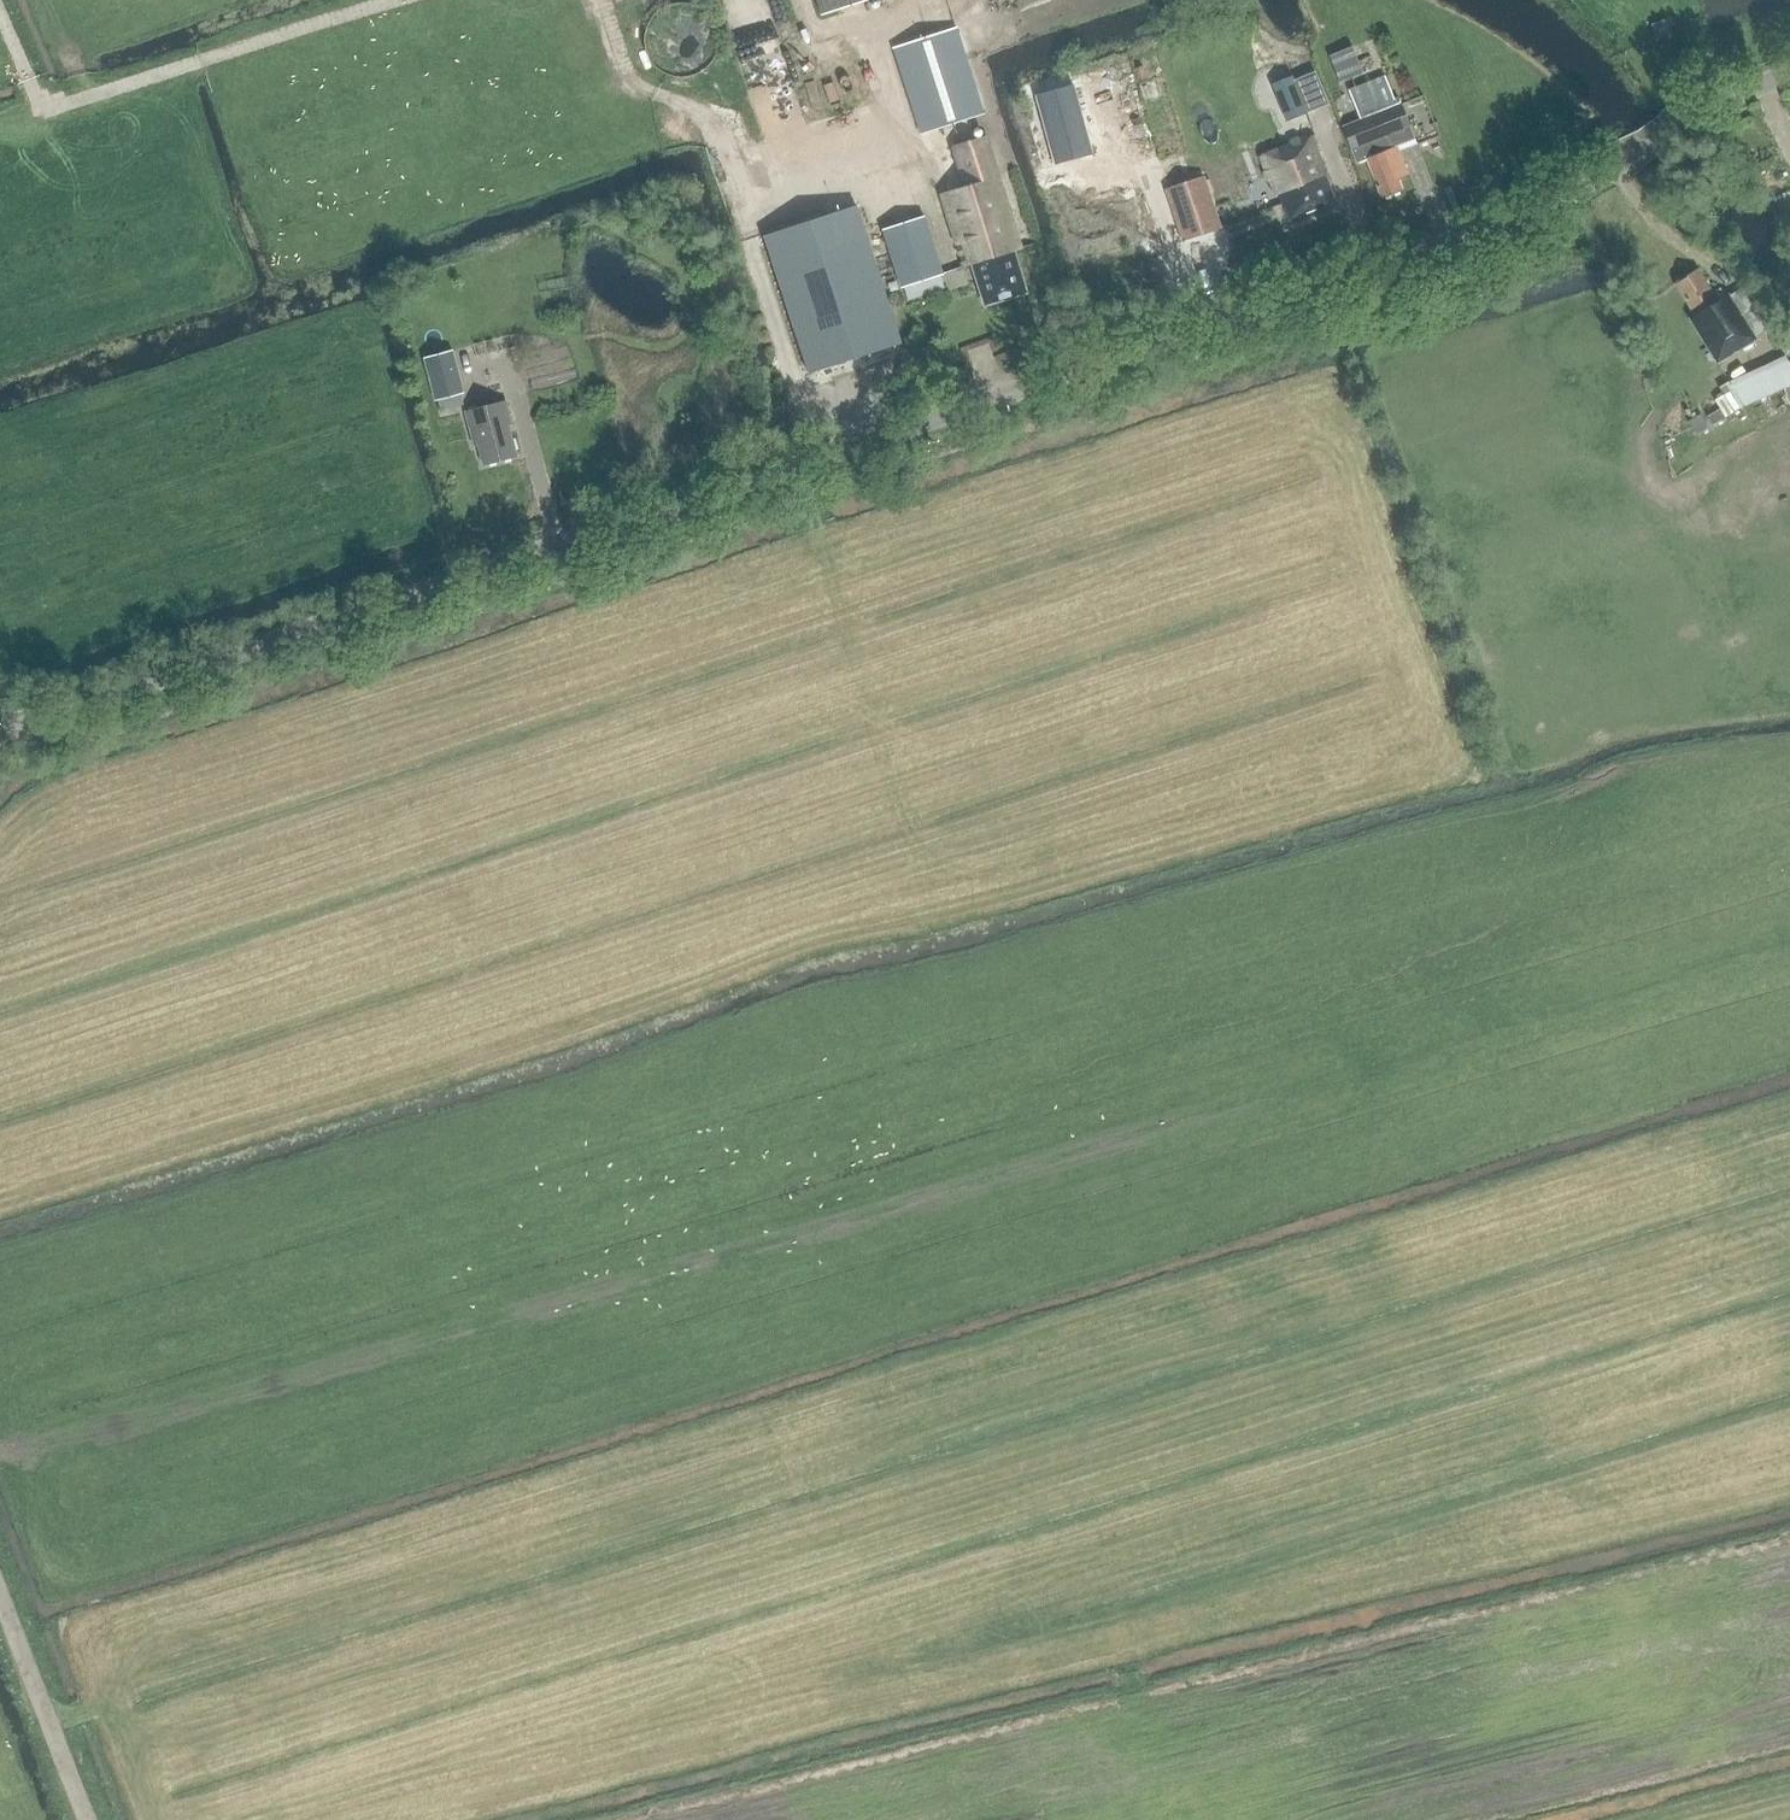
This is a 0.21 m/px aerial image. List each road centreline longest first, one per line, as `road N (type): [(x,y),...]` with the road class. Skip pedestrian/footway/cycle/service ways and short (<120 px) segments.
road 1 (tertiary): [(0,737),(534,547),(1404,259),(1569,196),(1677,122),(1789,75)]
road 2 (track): [(0,1581),(91,1819)]

